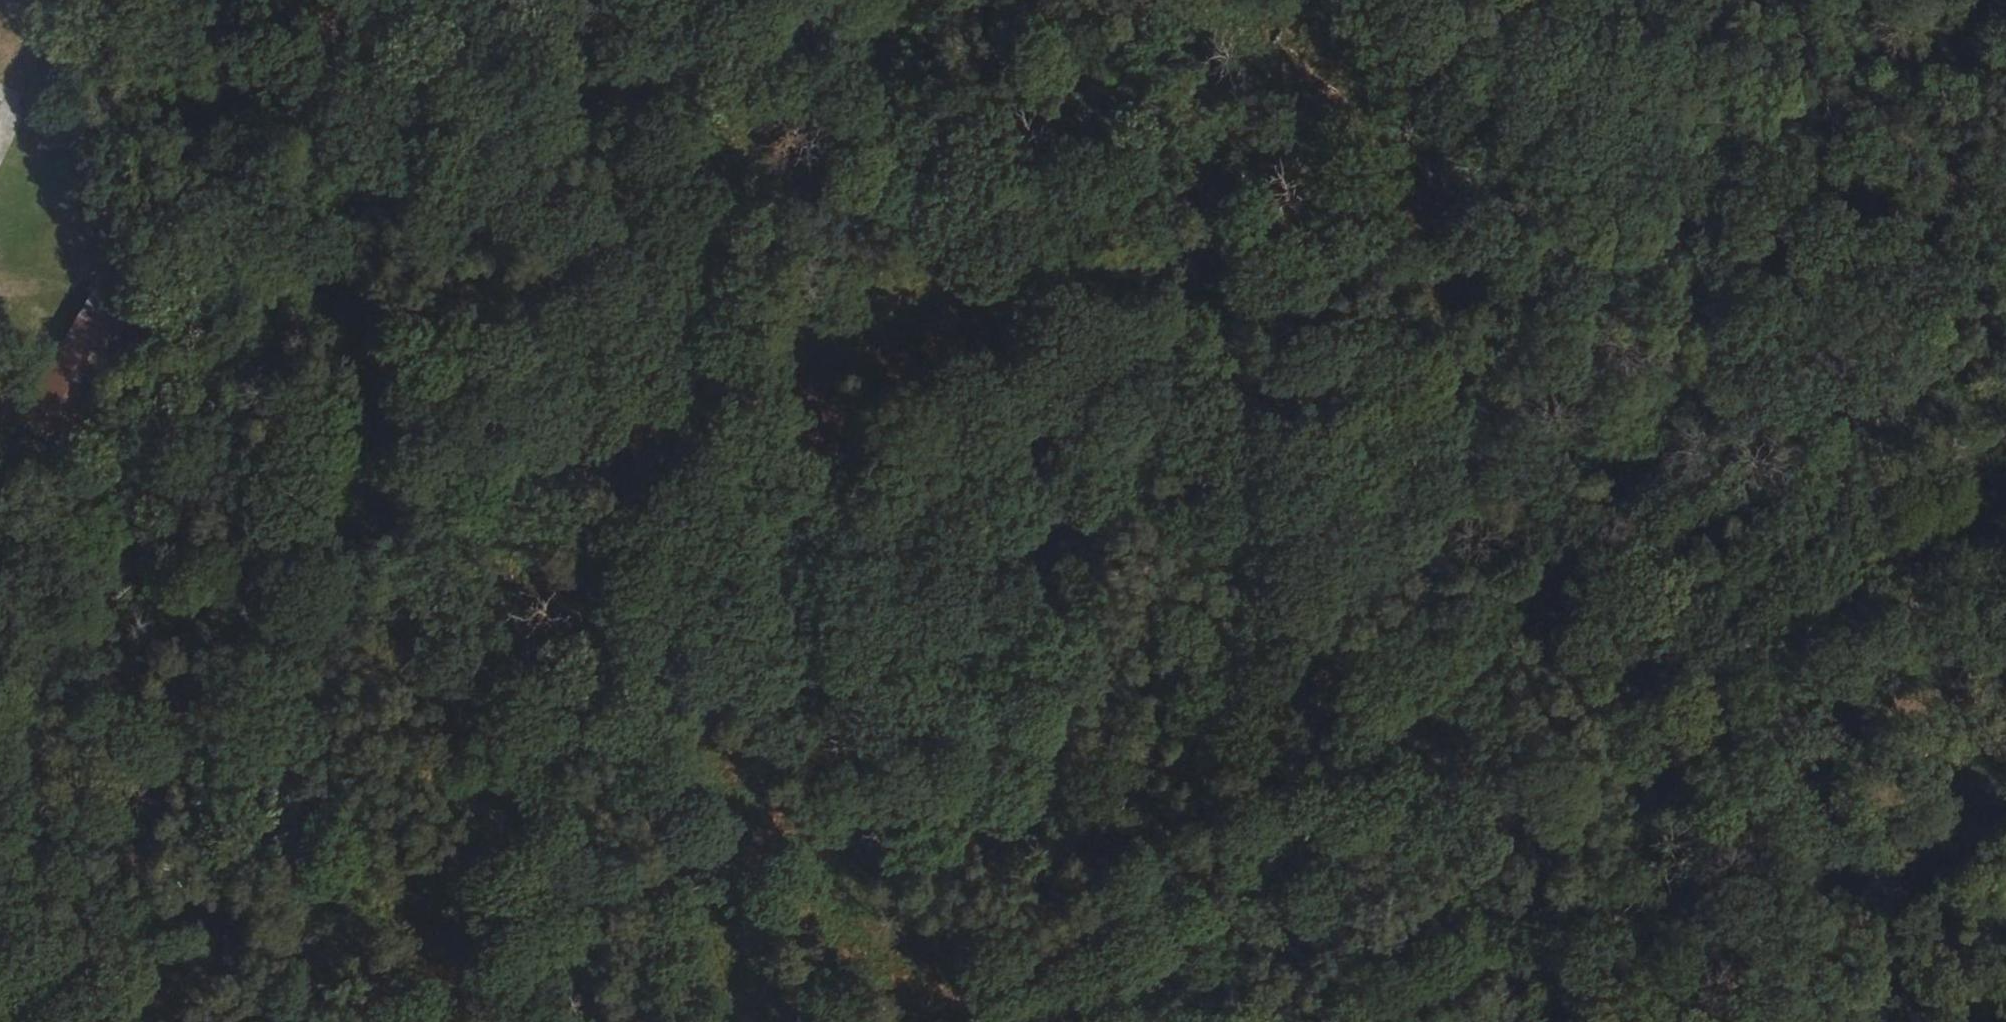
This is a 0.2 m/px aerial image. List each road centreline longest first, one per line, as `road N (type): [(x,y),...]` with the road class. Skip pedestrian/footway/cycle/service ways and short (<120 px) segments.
road 1 (track): [(1501,0),(1510,66),(1650,246),(1861,333),(1907,544),(1718,785),(1629,1021)]
road 2 (track): [(0,305),(335,107),(449,0)]

